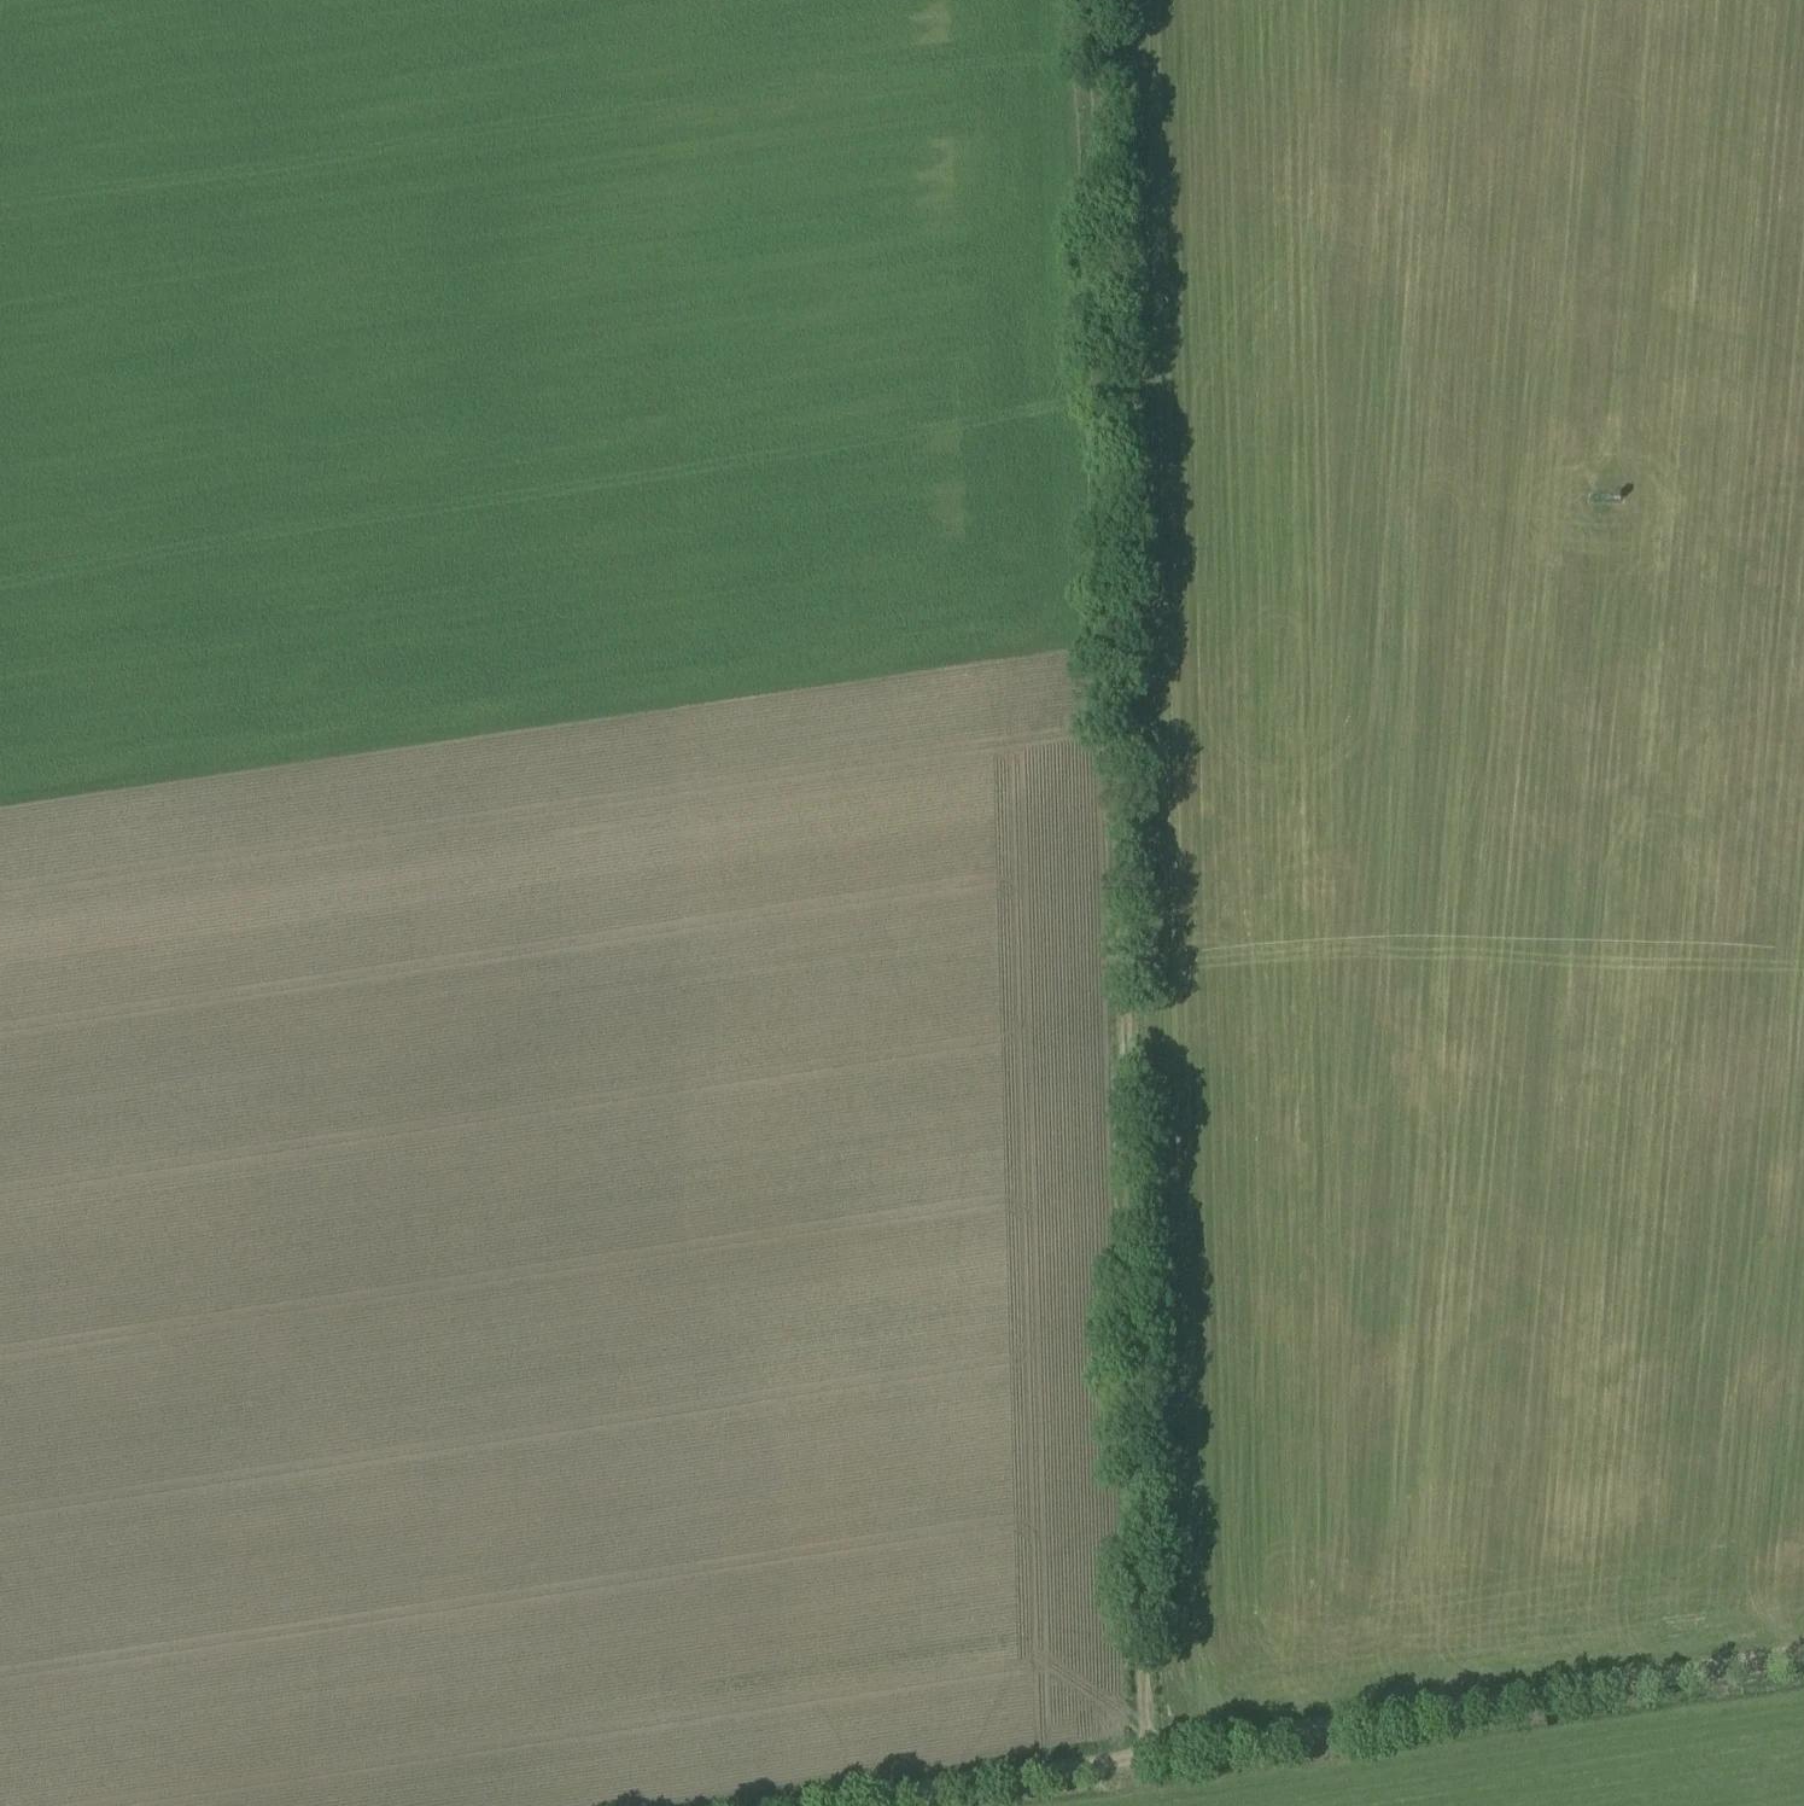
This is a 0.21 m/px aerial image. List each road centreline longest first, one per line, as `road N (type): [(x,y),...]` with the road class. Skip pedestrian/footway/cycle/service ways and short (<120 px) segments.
road 1 (track): [(1148,1760),(1098,0)]
road 2 (track): [(841,1805),(1803,1660)]

